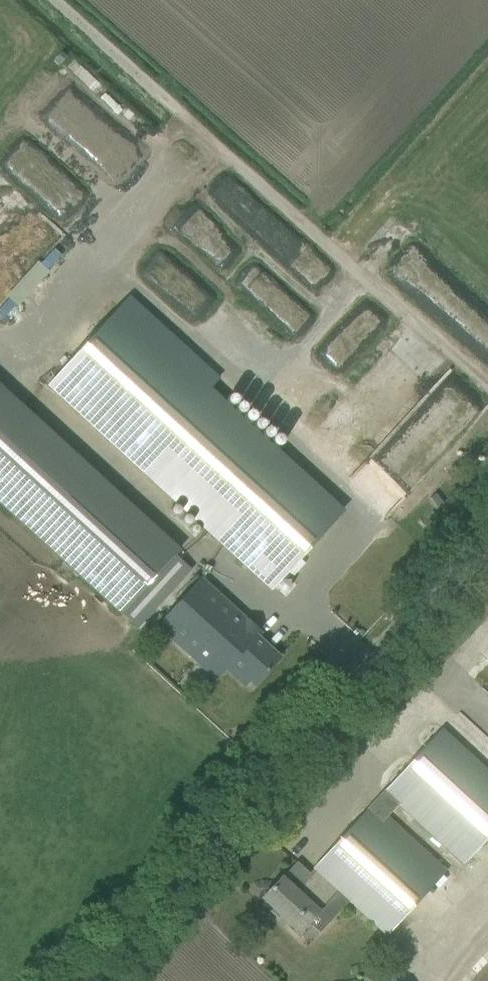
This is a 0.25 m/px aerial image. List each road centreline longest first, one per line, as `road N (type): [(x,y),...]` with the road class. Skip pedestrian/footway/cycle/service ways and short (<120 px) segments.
road 1 (tertiary): [(83,980),(487,538)]

